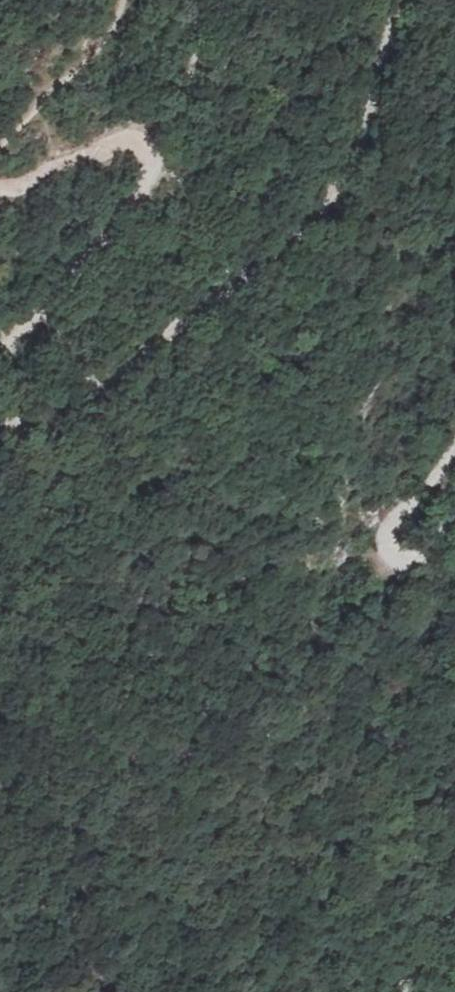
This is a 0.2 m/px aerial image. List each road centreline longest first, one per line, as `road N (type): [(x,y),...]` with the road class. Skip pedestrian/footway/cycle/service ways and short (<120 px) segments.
road 1 (track): [(404,0),(384,54),(376,110),(333,203),(247,287),(136,369),(40,423),(0,431)]
road 2 (track): [(454,530),(418,565),(362,592),(378,539),(454,445)]
road 3 (track): [(0,345),(108,236),(153,173)]
road 4 (track): [(0,191),(130,138),(149,153),(153,173)]
road 5 (track): [(401,991),(454,881)]

